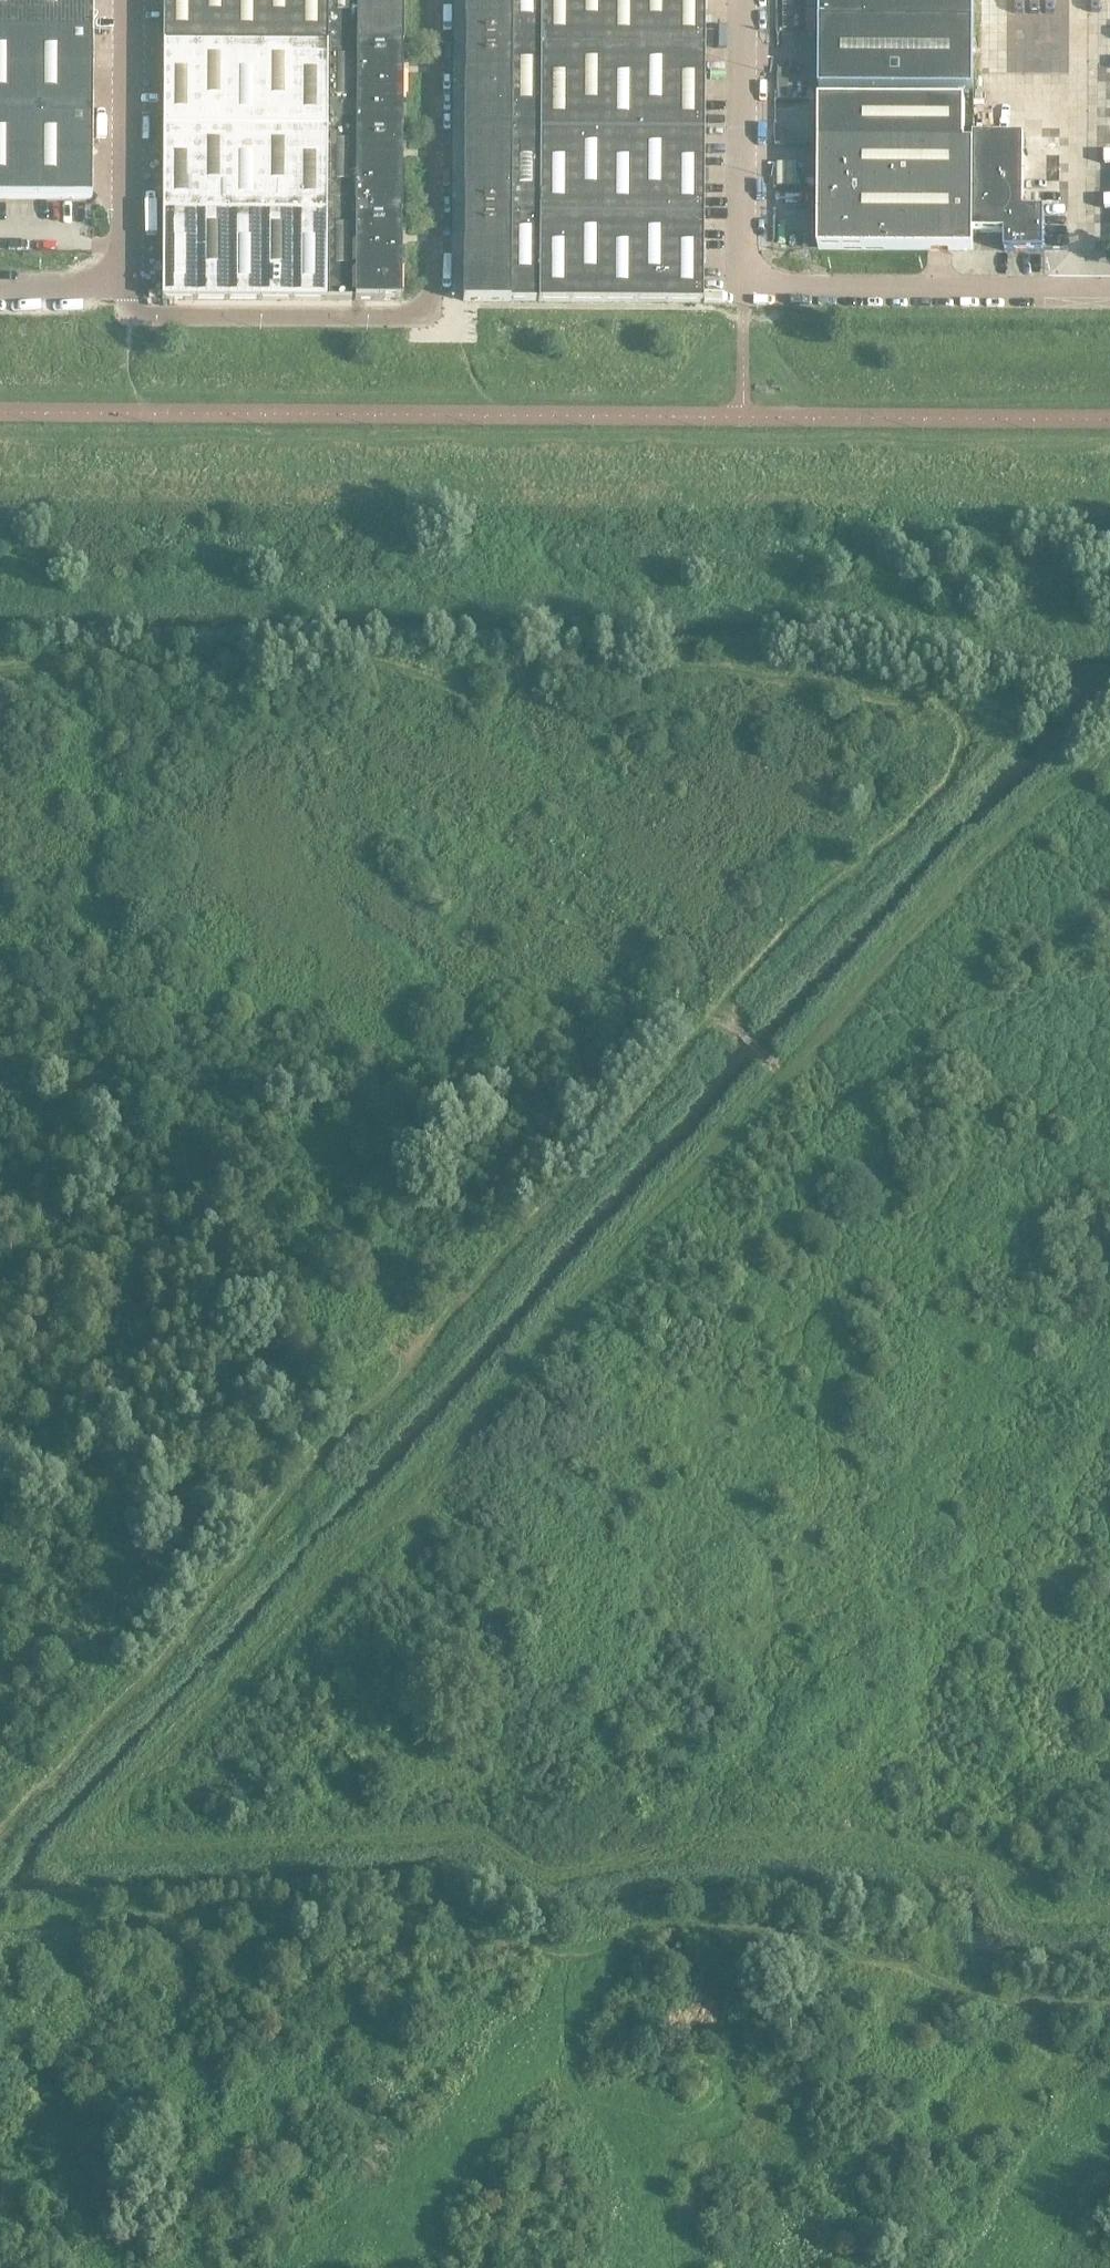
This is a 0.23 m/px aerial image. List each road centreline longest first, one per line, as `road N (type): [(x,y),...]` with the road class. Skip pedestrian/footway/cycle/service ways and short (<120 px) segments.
road 1 (unclassified): [(742,0),(745,292),(1109,293)]
road 2 (unclassified): [(0,286),(129,287),(130,0)]

